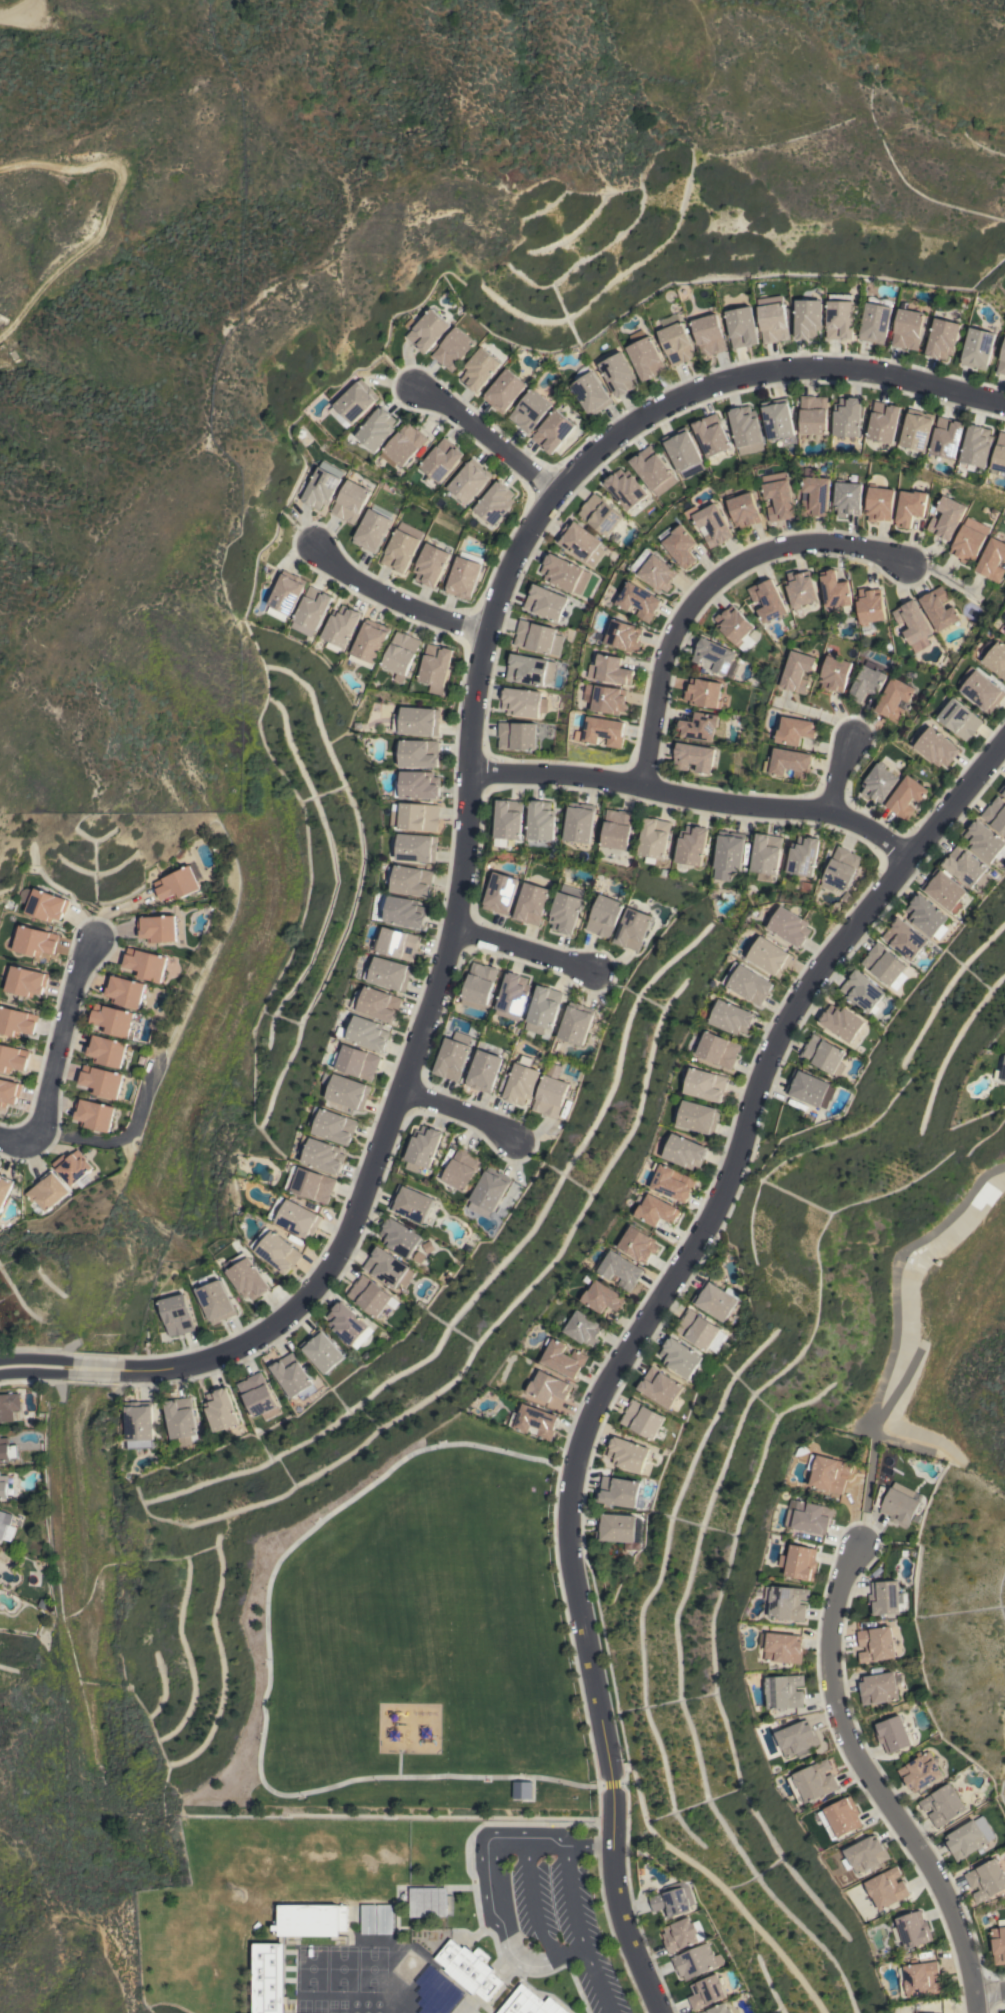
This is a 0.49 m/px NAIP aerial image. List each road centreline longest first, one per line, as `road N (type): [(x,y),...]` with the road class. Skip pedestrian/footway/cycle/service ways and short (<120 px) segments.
road 1 (residential): [(112,1371),(222,1356),(282,1321),(331,1267),(444,972),(468,773),(503,591),(529,532),(580,468),(638,420),(700,390),(774,371),(850,369),(1004,405)]
road 2 (residential): [(659,2012),(610,1900),(609,1783),(565,1531),(575,1434),(717,1214),(798,1010),(1004,739)]
road 3 (residential): [(976,2012),(963,1935),(874,1792),(829,1692),(836,1582),(855,1549)]
road 4 (residential): [(468,773),(583,777),(823,812),(906,859)]
road 5 (residential): [(642,787),(661,660),(676,623),(725,567),(803,540),(903,561)]
road 6 (residential): [(0,1138),(30,1132),(92,941)]
road 7 (residential): [(316,547),(396,603),(491,637)]
road 8 (residential): [(415,390),(452,409),(557,497)]
road 9 (residential): [(452,932),(595,973)]
road 10 (residential): [(400,1095),(490,1124),(511,1140)]

